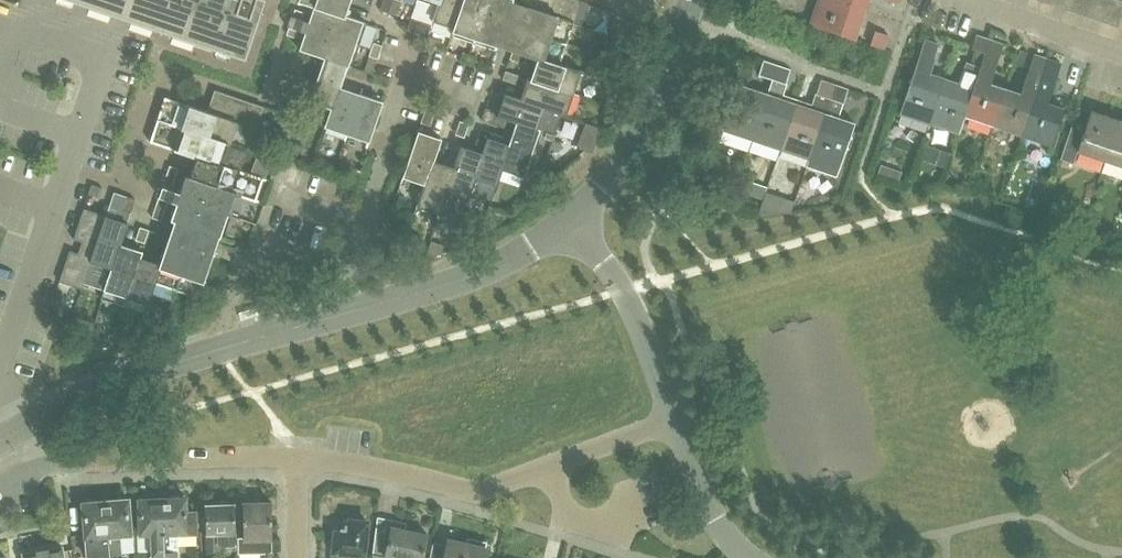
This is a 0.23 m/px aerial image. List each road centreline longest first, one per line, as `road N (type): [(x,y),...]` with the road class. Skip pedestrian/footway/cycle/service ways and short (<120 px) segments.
road 1 (tertiary): [(17,430),(184,360),(357,308)]
road 2 (residential): [(550,466),(471,491),(296,456)]
road 3 (tertiary): [(571,217),(637,137),(691,0)]
road 4 (residential): [(406,75),(350,267),(357,308)]
road 5 (tertiary): [(357,308),(505,262),(571,217)]
road 6 (residential): [(17,430),(4,364),(56,205)]
road 7 (residential): [(677,419),(625,290),(571,217)]
road 8 (residential): [(56,205),(114,33)]
road 9 (residential): [(1121,57),(963,0)]
road 10 (residential): [(747,557),(717,522),(677,419)]
road 11 (residential): [(677,419),(550,466)]

